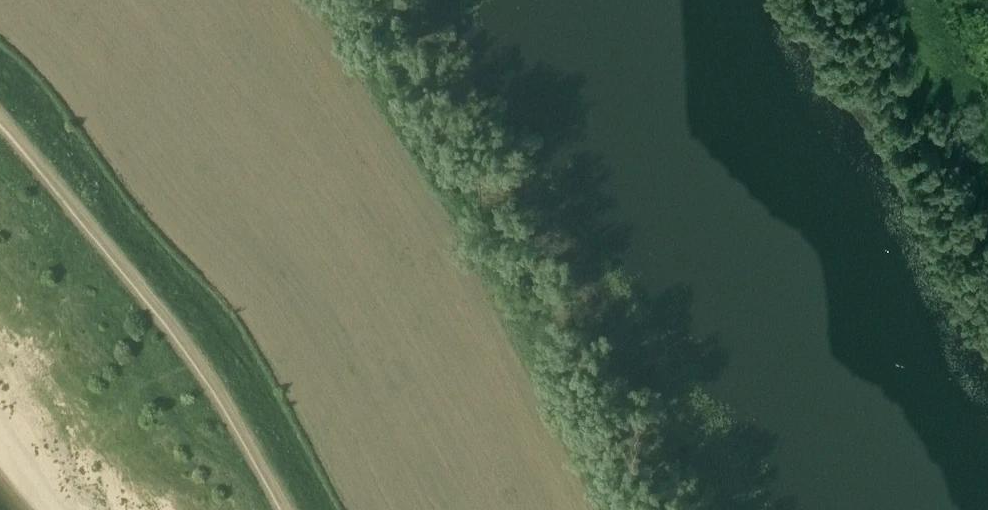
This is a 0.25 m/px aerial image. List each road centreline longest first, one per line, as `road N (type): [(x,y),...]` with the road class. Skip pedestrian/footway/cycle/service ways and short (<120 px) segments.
road 1 (track): [(0,103),(239,428),(288,509)]

